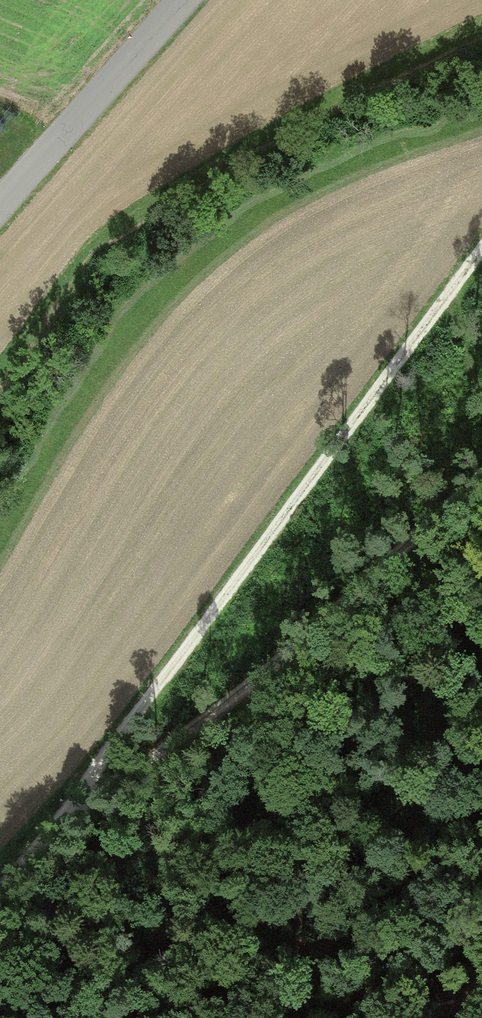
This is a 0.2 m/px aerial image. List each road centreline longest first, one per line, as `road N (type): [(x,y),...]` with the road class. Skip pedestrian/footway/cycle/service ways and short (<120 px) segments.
road 1 (track): [(481,249),(203,611),(86,789),(0,889)]
road 2 (track): [(31,858),(87,833),(383,541),(481,464)]
road 3 (tertiary): [(0,206),(182,0)]

